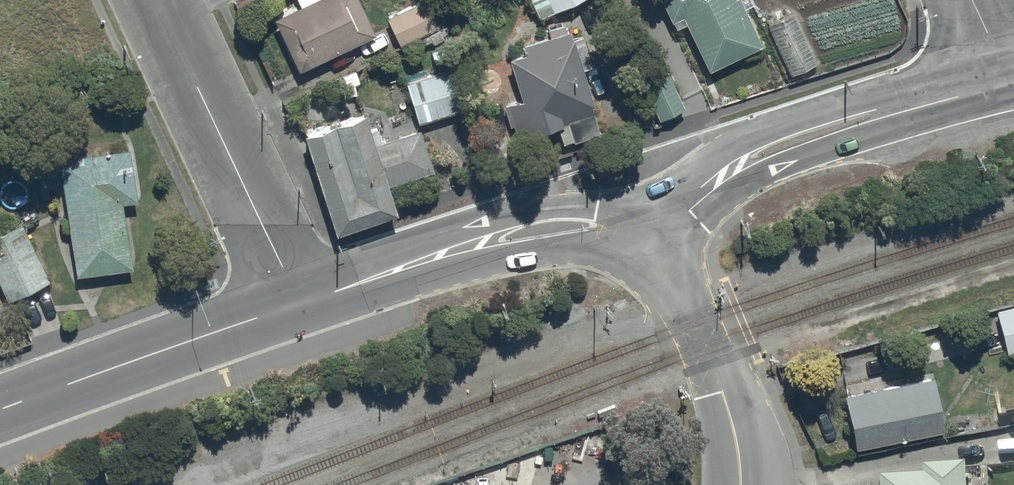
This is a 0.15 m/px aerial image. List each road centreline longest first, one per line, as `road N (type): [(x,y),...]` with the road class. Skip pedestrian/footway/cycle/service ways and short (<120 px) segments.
road 1 (tertiary): [(302,302),(863,121),(1011,82)]
road 2 (residential): [(302,302),(161,0)]
road 3 (tertiary): [(0,409),(302,302)]

